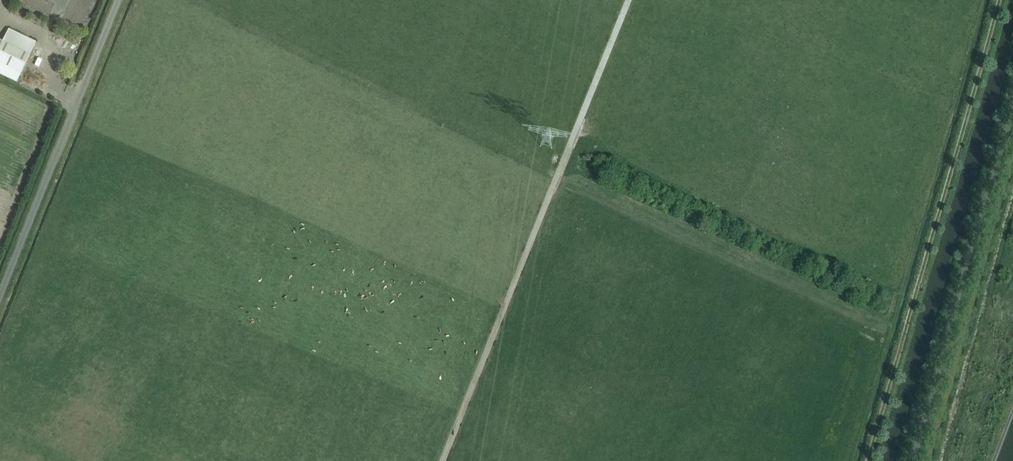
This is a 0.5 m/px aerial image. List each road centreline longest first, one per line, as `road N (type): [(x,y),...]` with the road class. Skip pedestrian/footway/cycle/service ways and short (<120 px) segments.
road 1 (track): [(180,0),(555,178),(901,323)]
road 2 (track): [(864,460),(992,0)]
road 3 (unclassified): [(0,294),(122,0)]
road 4 (track): [(555,178),(439,460)]

